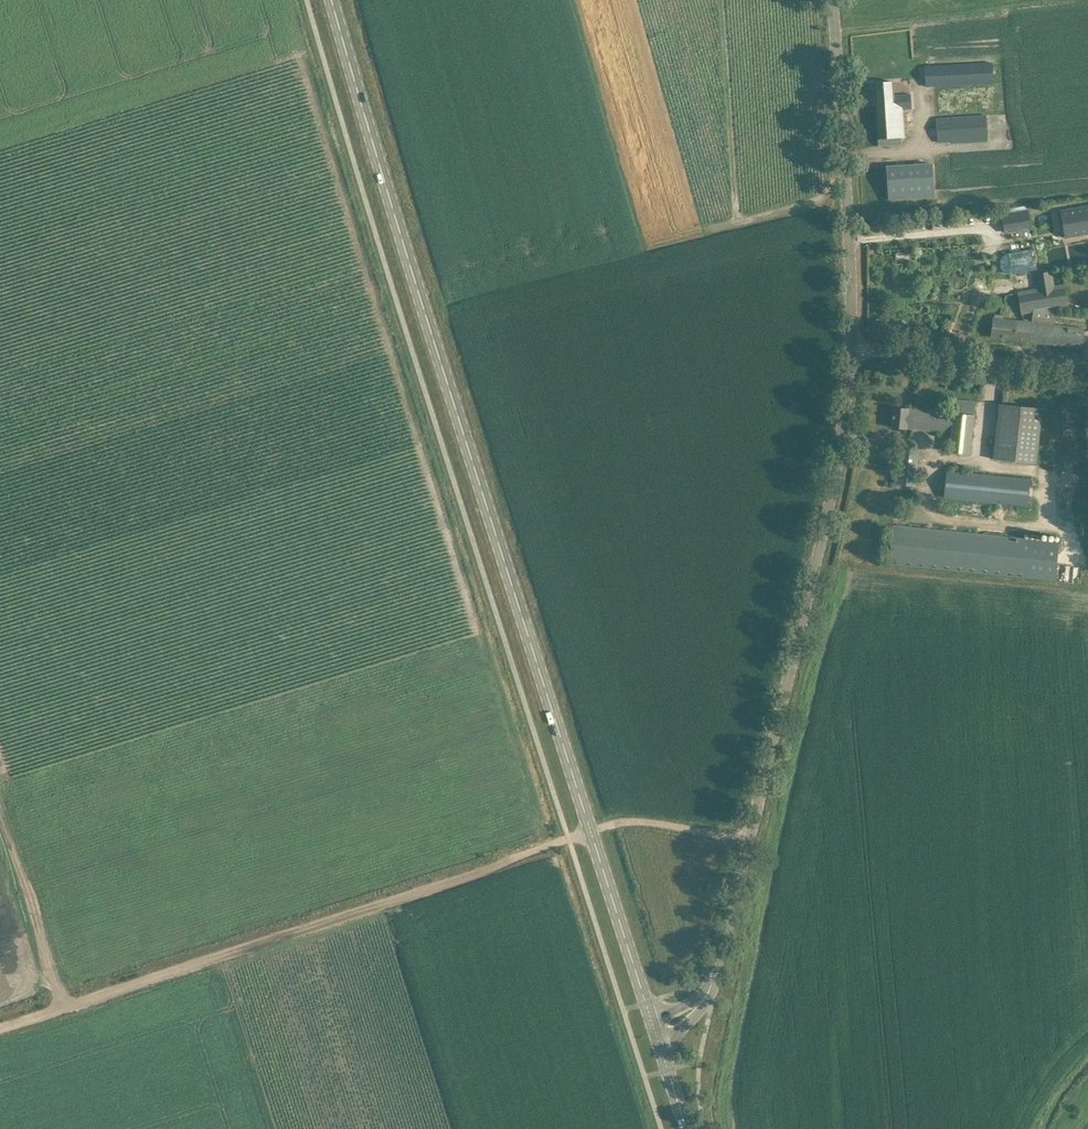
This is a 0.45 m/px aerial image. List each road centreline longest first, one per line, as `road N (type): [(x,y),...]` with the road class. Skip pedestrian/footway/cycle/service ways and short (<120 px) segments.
road 1 (secondary): [(651,1020),(332,0)]
road 2 (track): [(0,1024),(613,824),(750,838)]
road 3 (unclassified): [(709,989),(838,465),(850,347)]
road 4 (unclassified): [(850,347),(833,0)]
road 5 (unclassified): [(850,347),(1087,372)]
road 6 (track): [(61,1004),(0,811)]

